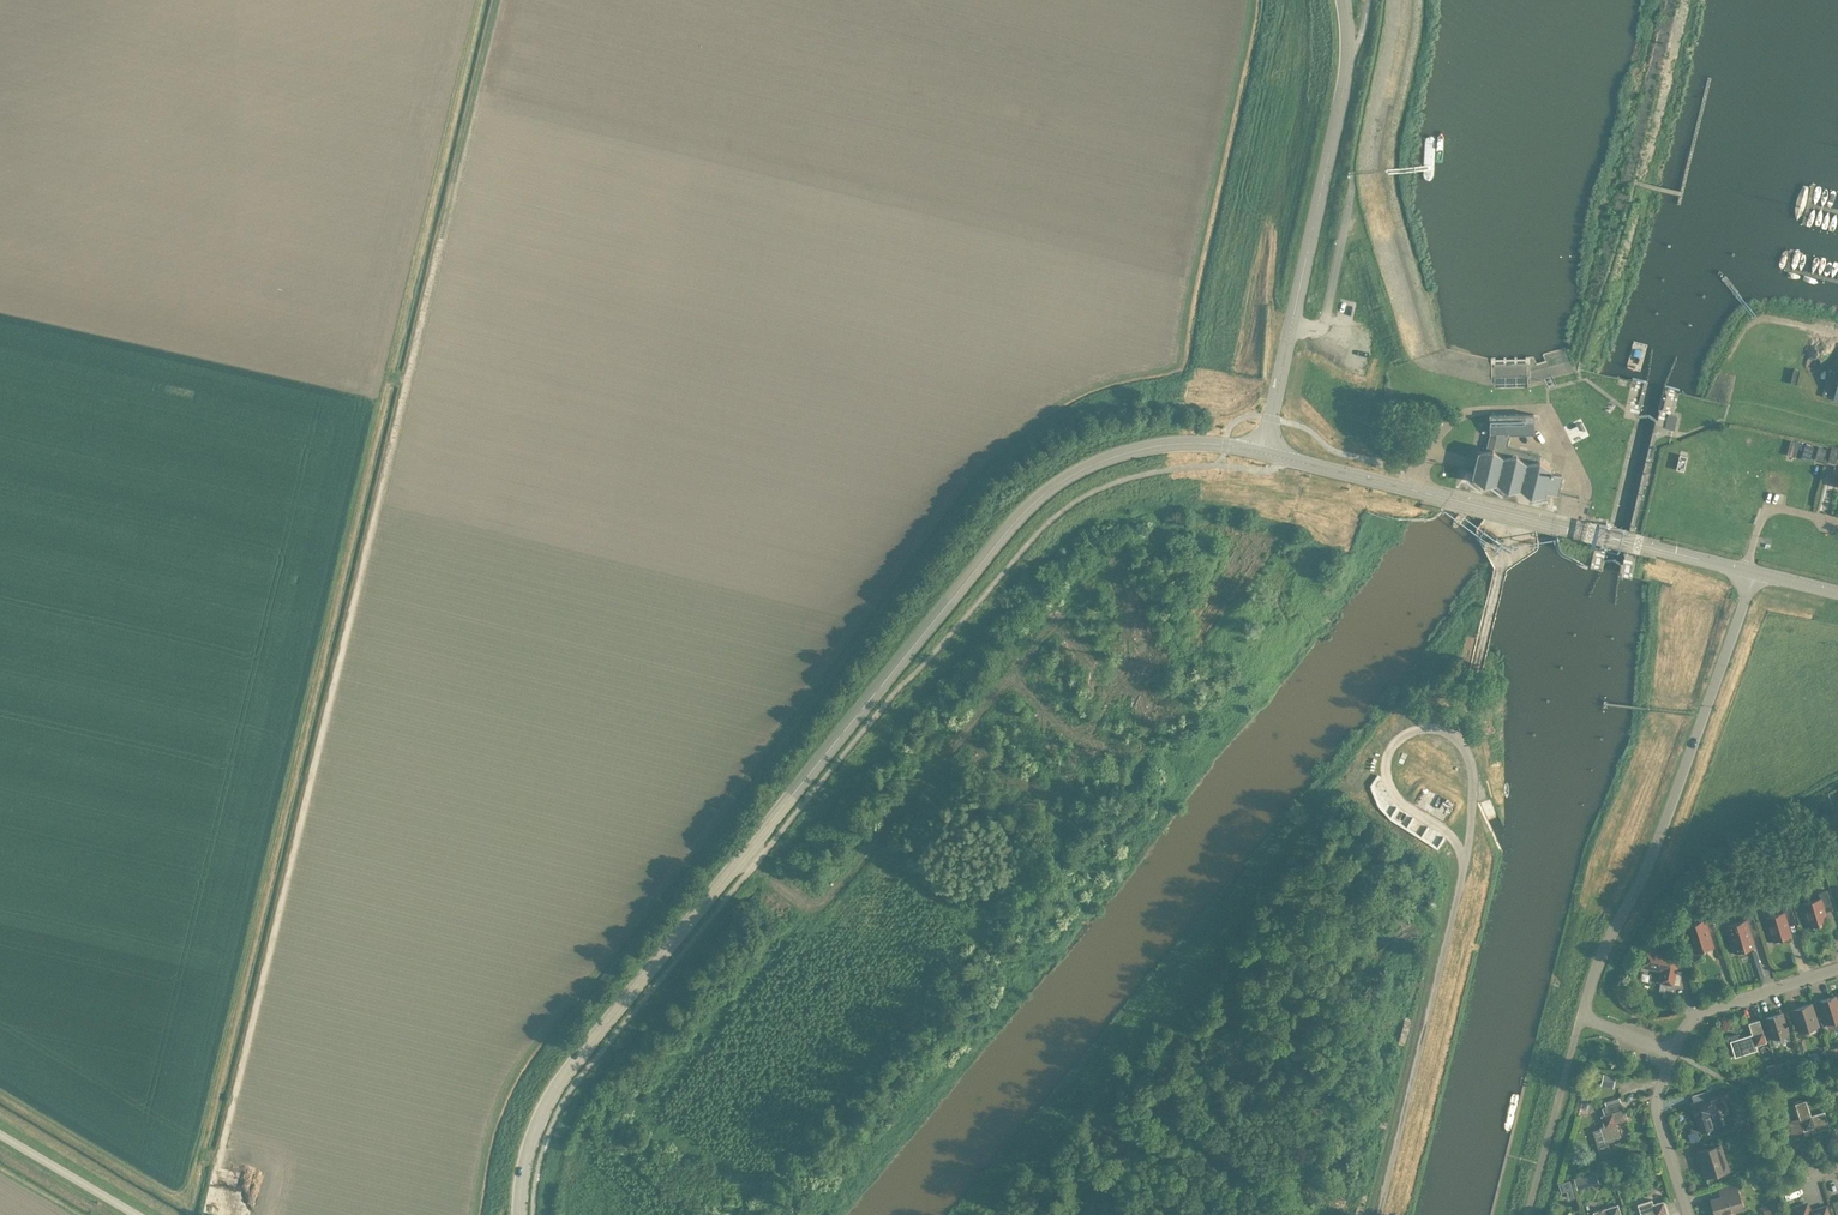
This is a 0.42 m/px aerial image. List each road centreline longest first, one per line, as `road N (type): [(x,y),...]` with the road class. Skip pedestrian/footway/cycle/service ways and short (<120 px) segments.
road 1 (track): [(220,1214),(218,1166),(497,0)]
road 2 (tertiary): [(520,1214),(524,1163),(541,1112),(572,1062),(1017,517),(1087,466),(1148,448),(1225,443),(1262,452)]
road 3 (tertiary): [(1748,573),(1262,452)]
road 4 (unclassified): [(1579,1016),(1670,813),(1748,573)]
road 5 (tertiary): [(1262,452),(1343,84),(1342,0)]
road 6 (unclassified): [(1380,1214),(1465,861)]
road 7 (unclassified): [(1465,861),(1472,764),(1458,739),(1414,731),(1399,739),(1384,773),(1391,792),(1449,834)]
road 8 (unclassified): [(1528,1214),(1579,1016)]
road 9 (residential): [(1837,968),(1703,1010),(1672,1051)]
road 10 (residential): [(1672,1051),(1656,1117),(1687,1214)]
road 11 (unclassified): [(0,1134),(137,1214)]
road 12 (unclassified): [(1837,523),(1765,505),(1748,573)]

